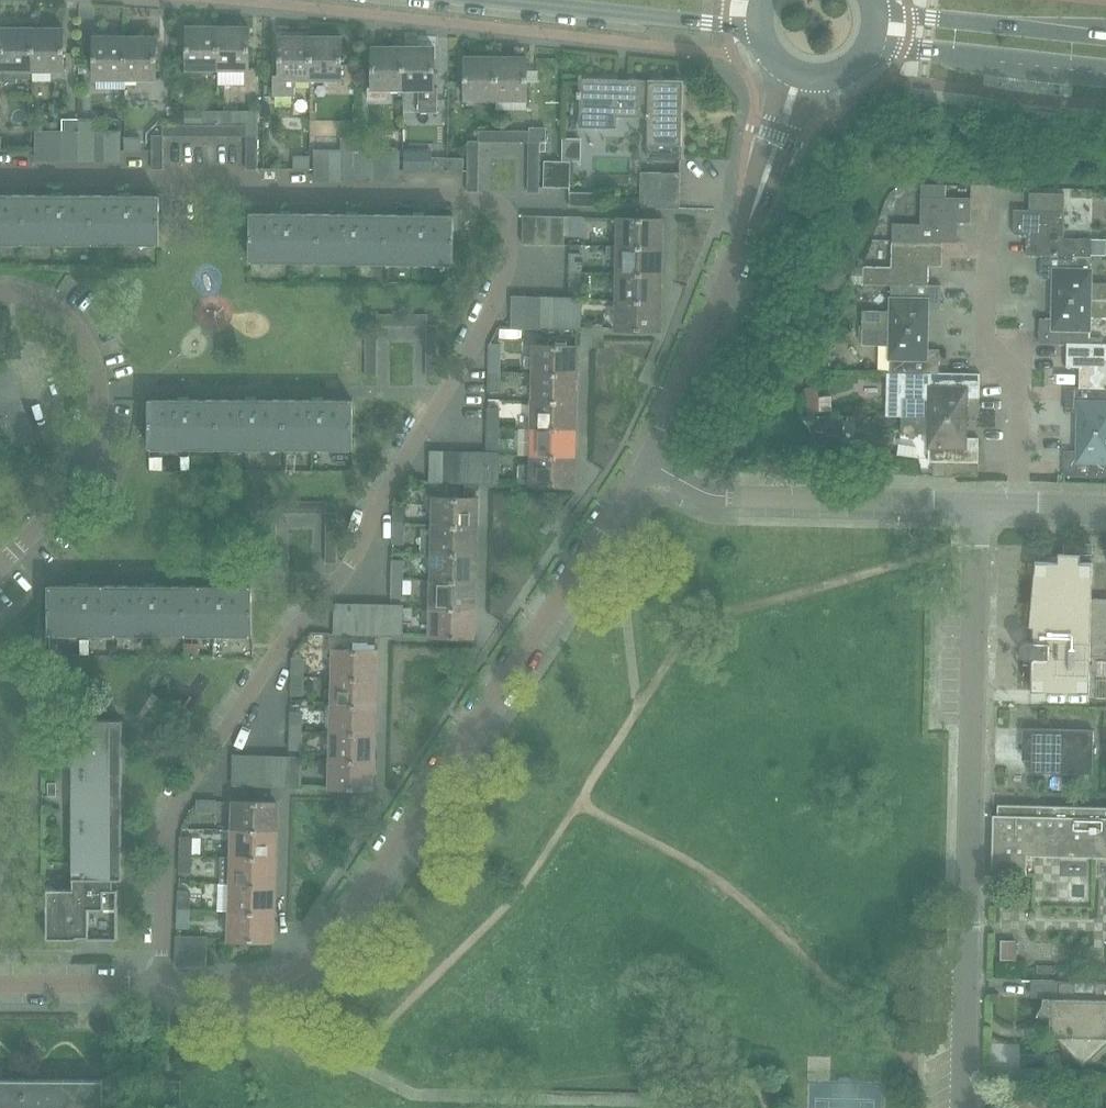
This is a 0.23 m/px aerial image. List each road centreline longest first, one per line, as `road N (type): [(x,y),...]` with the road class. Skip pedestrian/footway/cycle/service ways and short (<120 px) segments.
road 1 (residential): [(161,984),(171,815),(268,664),(352,560),(488,315),(507,267),(509,224),(503,210),(478,199),(276,196),(171,178),(0,177)]
road 2 (residential): [(161,984),(269,979),(333,937),(649,460)]
road 3 (residential): [(963,1107),(977,502)]
road 4 (residential): [(649,460),(719,495),(977,502)]
road 5 (residential): [(1018,503),(1020,393),(986,336),(988,191)]
road 6 (secondary): [(492,0),(757,33)]
road 7 (residential): [(649,460),(746,229)]
road 8 (secondary): [(871,48),(1105,73)]
road 9 (secondary): [(1105,31),(930,17),(873,4)]
road 10 (residential): [(0,564),(75,472),(97,390)]
road 11 (residential): [(0,984),(161,984)]
road 12 (residential): [(786,74),(746,229)]
road 13 (residential): [(746,229),(780,165),(808,82)]
road 14 (residential): [(0,292),(34,298),(69,322),(85,344),(97,390)]

